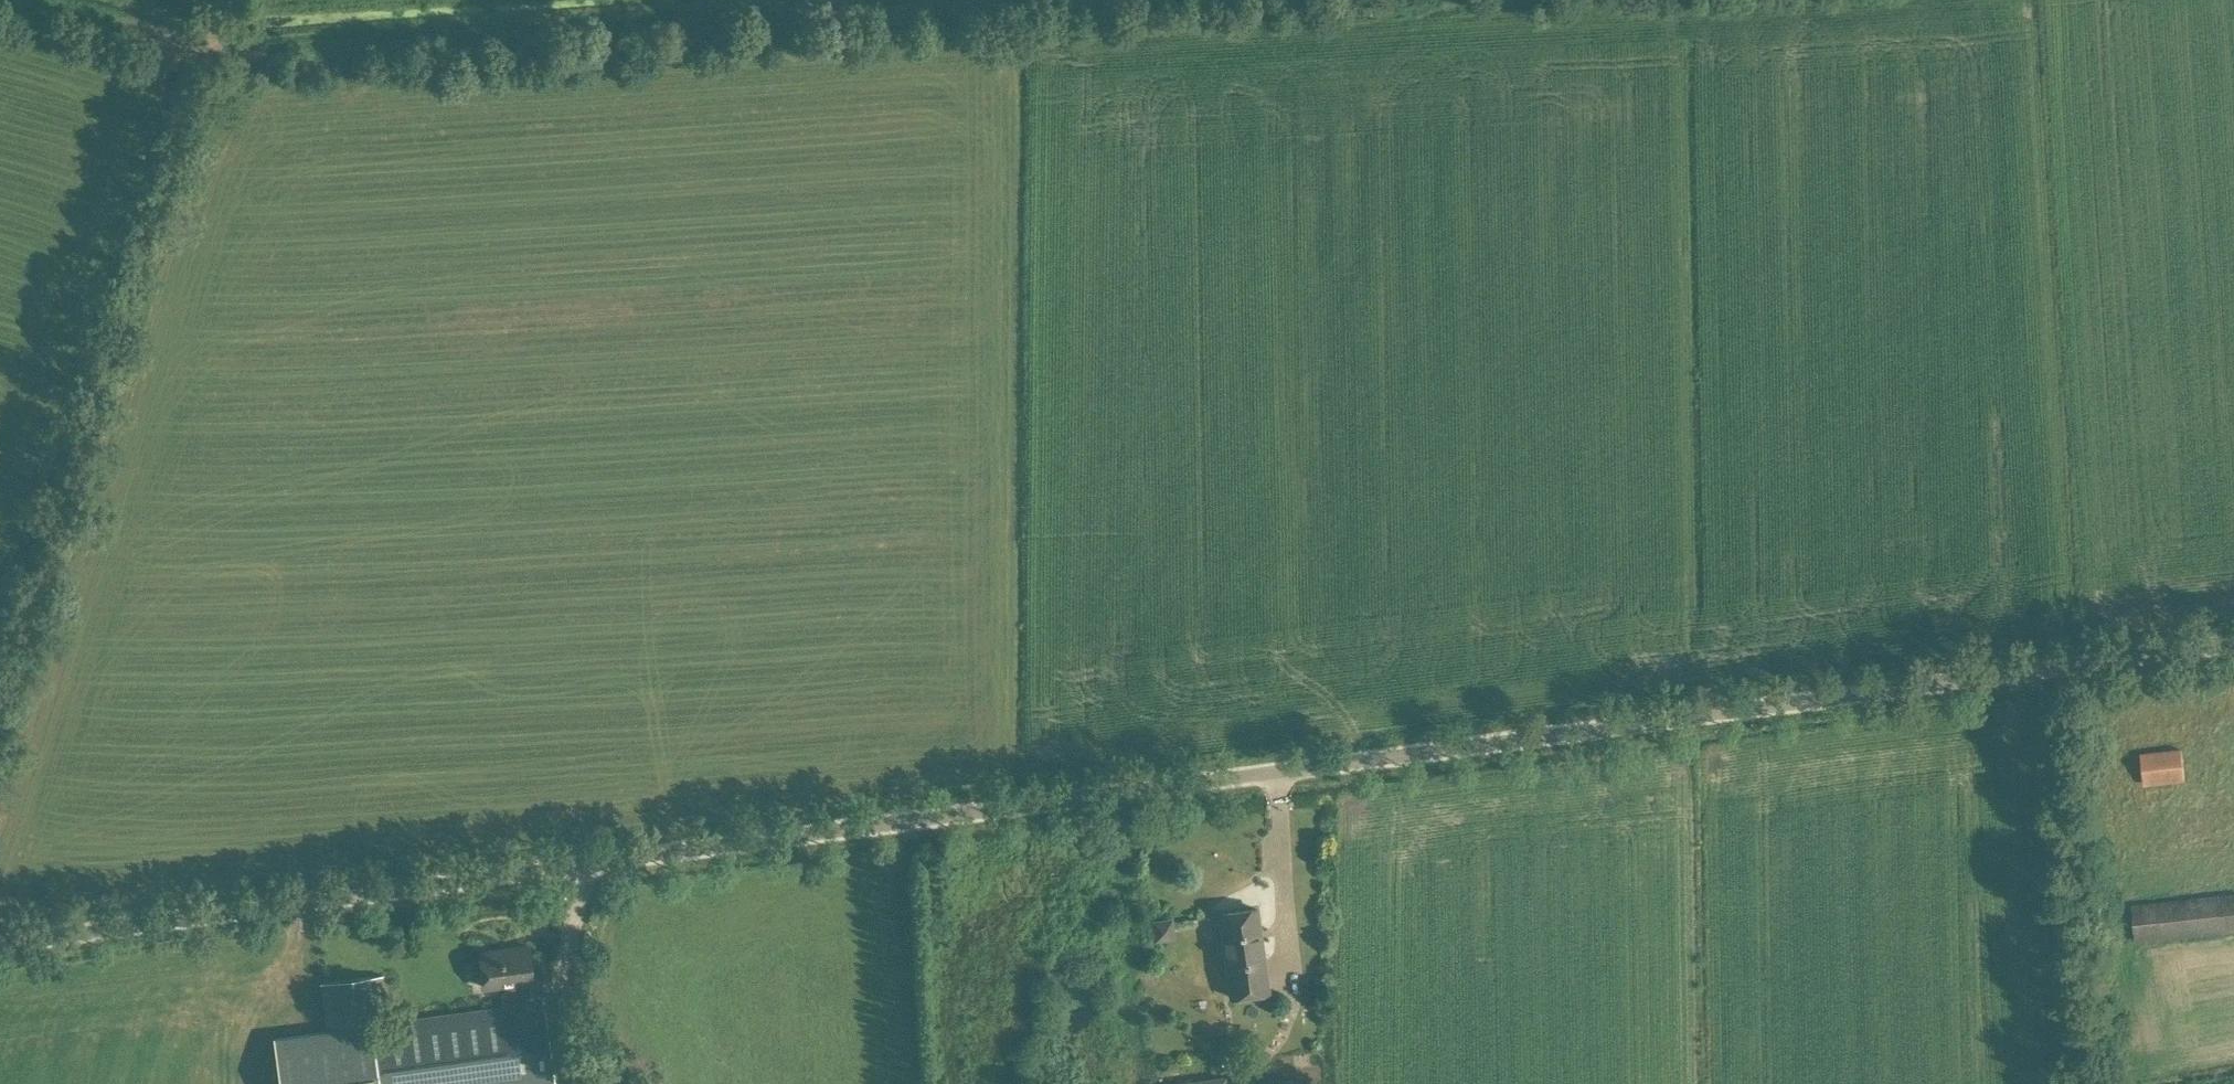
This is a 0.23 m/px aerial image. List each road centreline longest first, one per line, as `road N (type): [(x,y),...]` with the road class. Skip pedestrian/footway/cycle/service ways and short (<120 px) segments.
road 1 (unclassified): [(2233,640),(0,944)]

